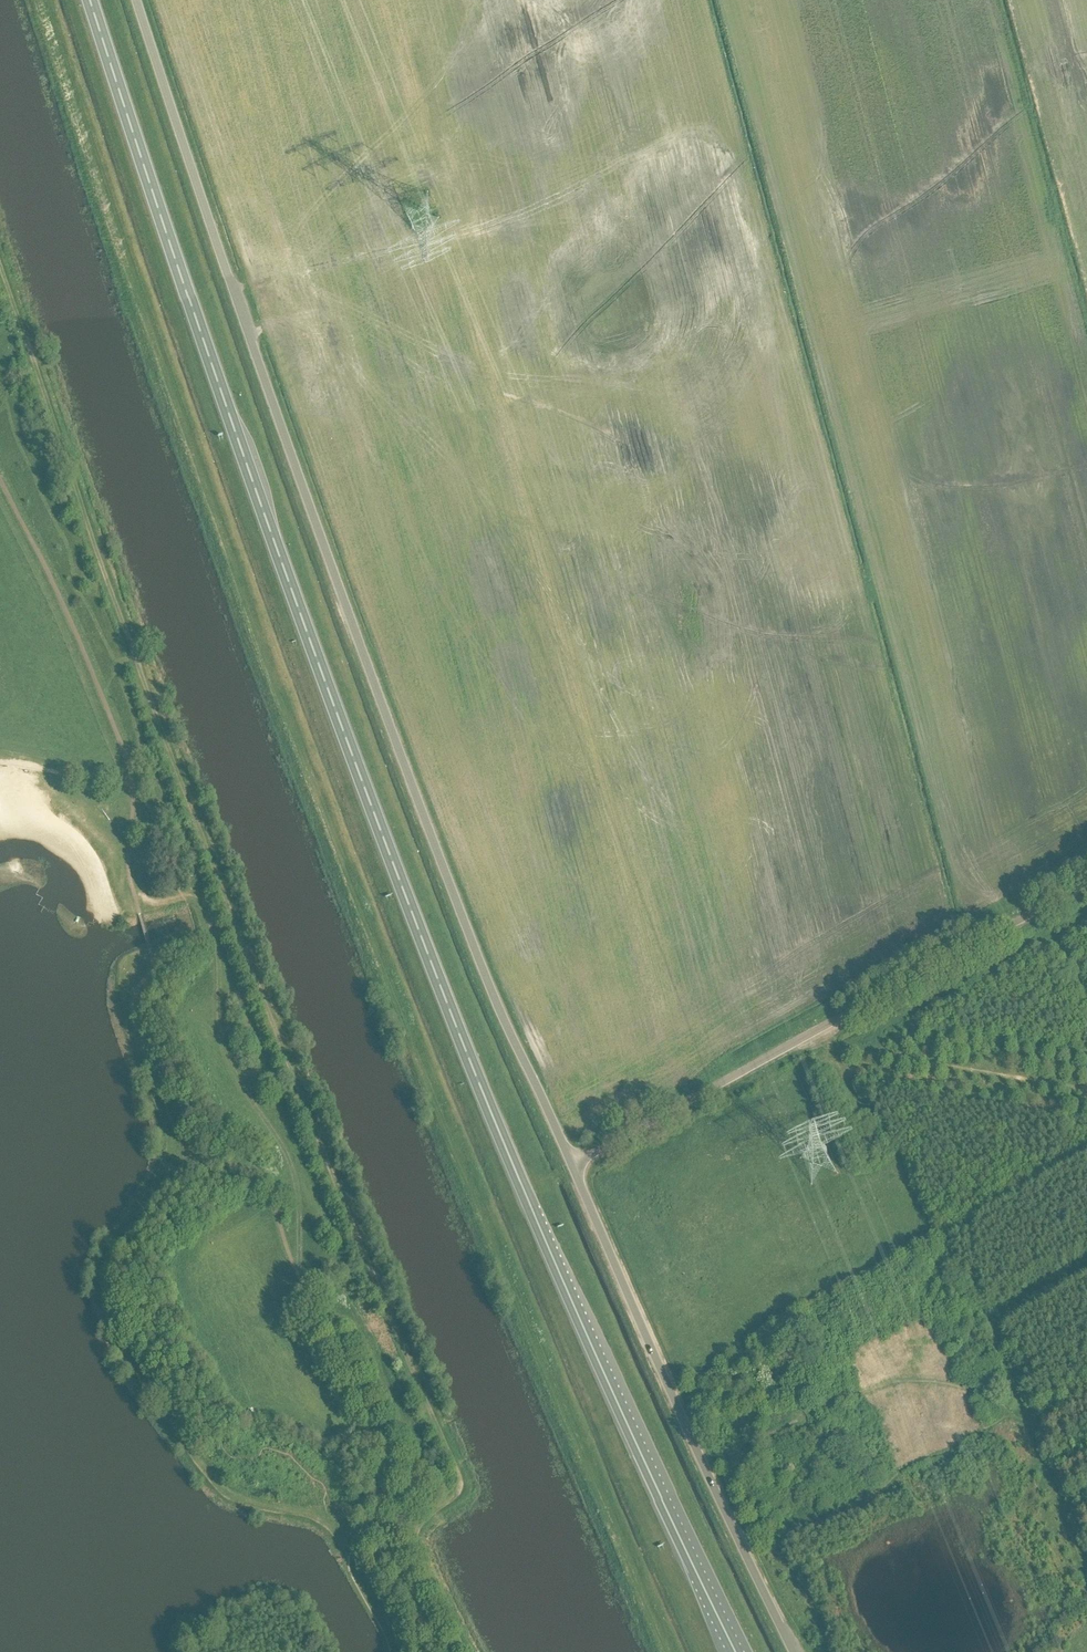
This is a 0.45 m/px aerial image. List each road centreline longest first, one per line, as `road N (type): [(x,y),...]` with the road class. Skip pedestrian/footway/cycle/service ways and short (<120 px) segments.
road 1 (trunk): [(737,1651),(526,1196),(450,1010),(270,530),(92,0)]
road 2 (unclassified): [(576,1170),(473,939),(270,396),(137,0)]
road 3 (unclassified): [(576,1170),(1086,885)]
road 4 (unclassified): [(801,1651),(576,1170)]
road 5 (track): [(1086,1093),(829,1047),(822,1032)]

